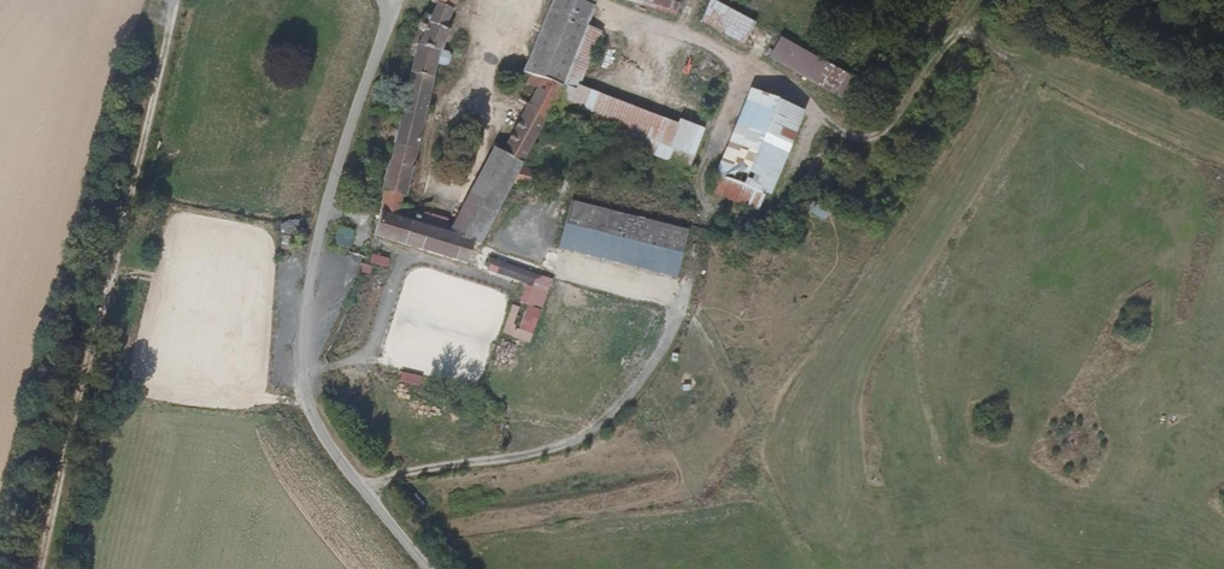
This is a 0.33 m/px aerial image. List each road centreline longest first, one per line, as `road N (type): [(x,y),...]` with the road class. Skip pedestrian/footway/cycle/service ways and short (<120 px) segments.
road 1 (unclassified): [(434,568),(312,399),(304,288),(389,0)]
road 2 (track): [(173,0),(35,568)]

